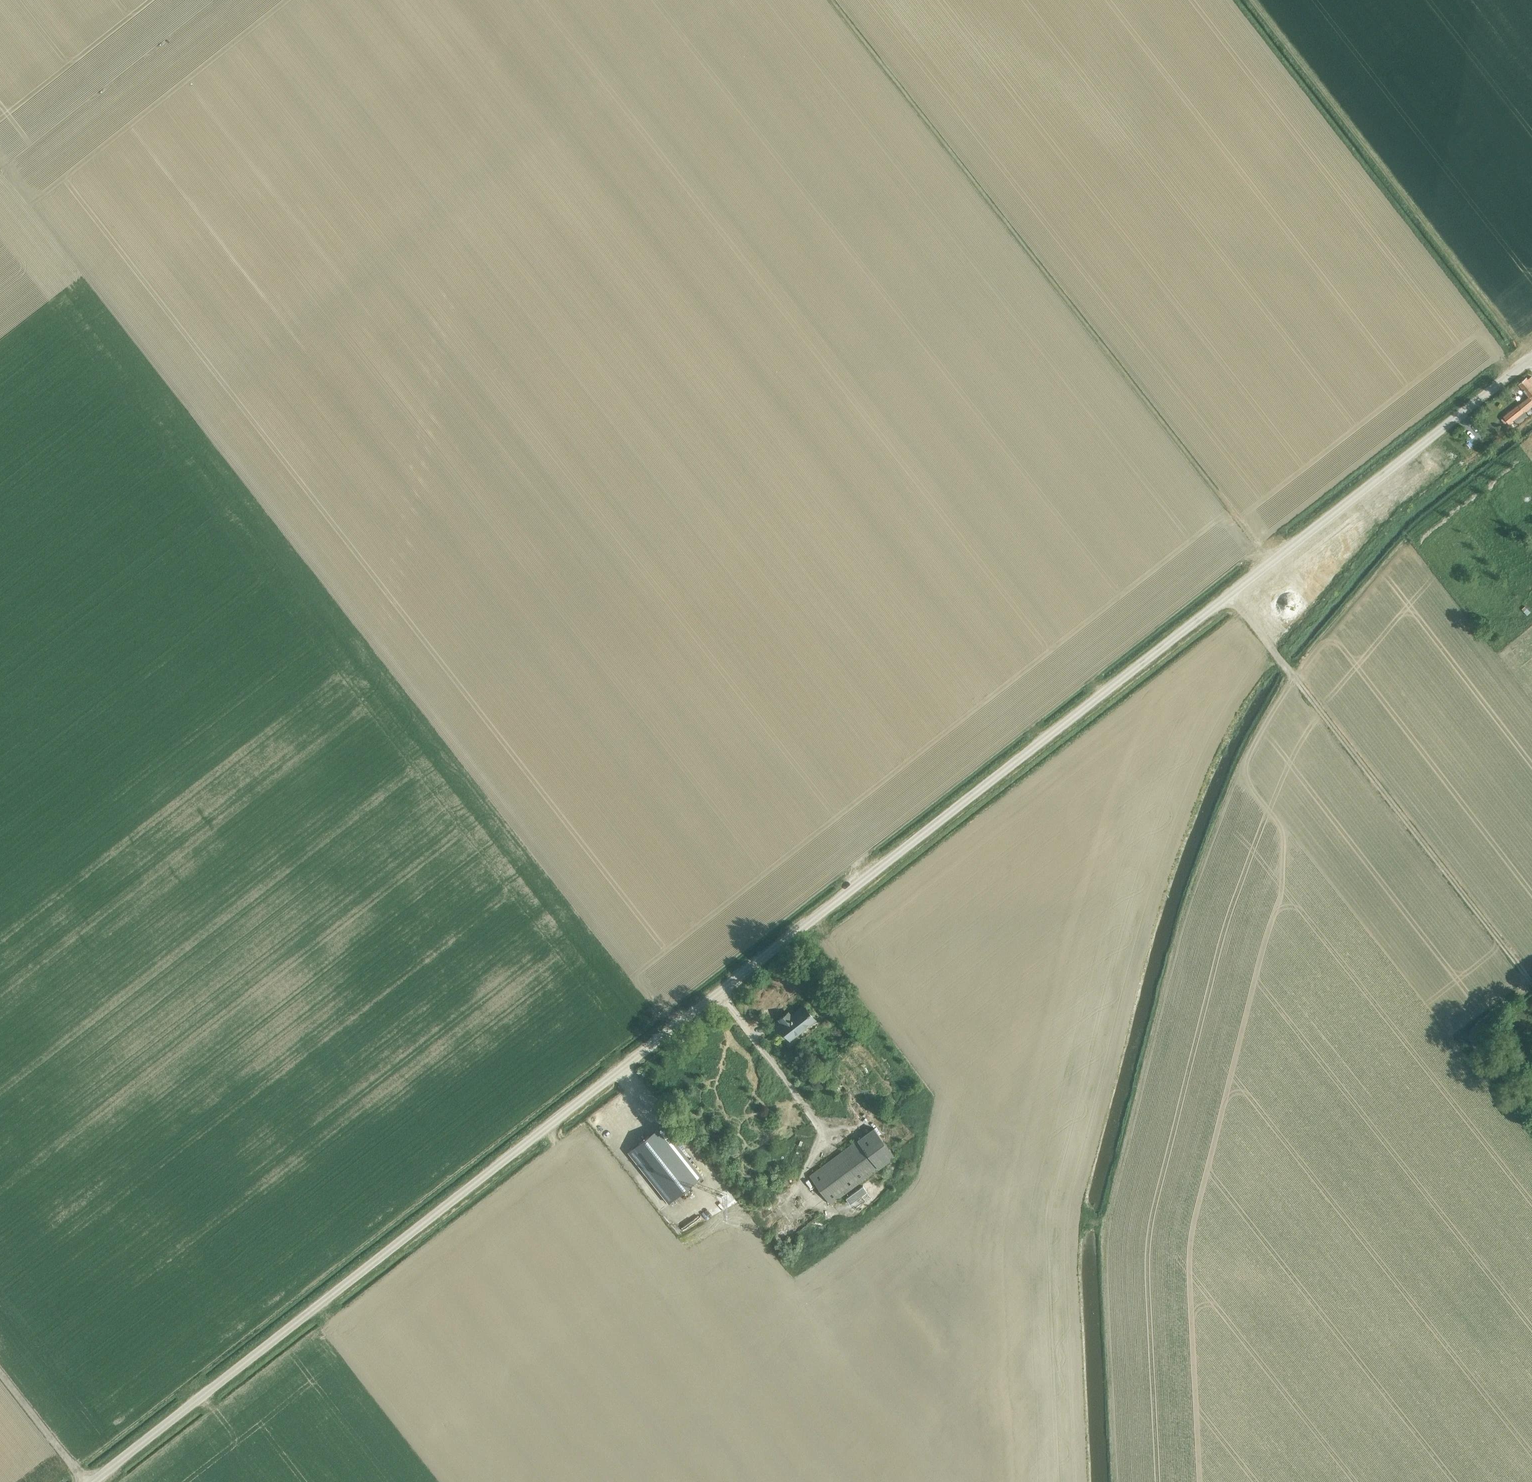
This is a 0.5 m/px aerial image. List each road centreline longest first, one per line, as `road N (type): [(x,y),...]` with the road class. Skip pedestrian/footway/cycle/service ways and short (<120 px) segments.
road 1 (unclassified): [(91,1481),(1531,356)]
road 2 (track): [(84,1481),(0,1376)]

